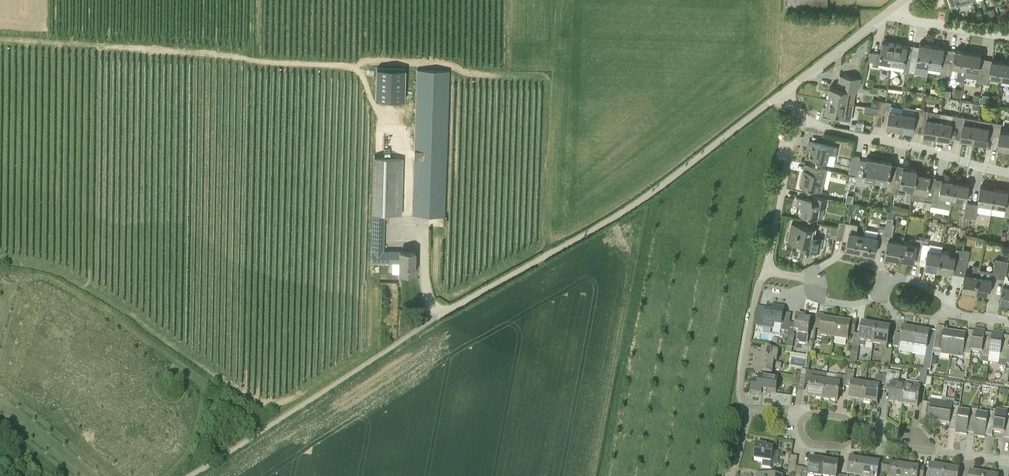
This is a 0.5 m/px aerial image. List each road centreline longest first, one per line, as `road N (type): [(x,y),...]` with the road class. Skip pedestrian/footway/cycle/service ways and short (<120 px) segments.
road 1 (unclassified): [(189,475),(450,308),(625,210),(784,91)]
road 2 (residential): [(1008,321),(964,315),(907,279),(892,279),(860,307),(825,301),(807,277),(766,270)]
road 3 (residential): [(1008,172),(819,125),(797,112)]
road 4 (residential): [(1008,463),(890,444),(875,425),(851,422)]
road 5 (residential): [(766,270),(797,112)]
road 6 (residential): [(751,408),(740,379),(766,270)]
road 7 (residential): [(784,91),(894,7)]
road 8 (residential): [(1008,36),(910,19),(894,7)]

